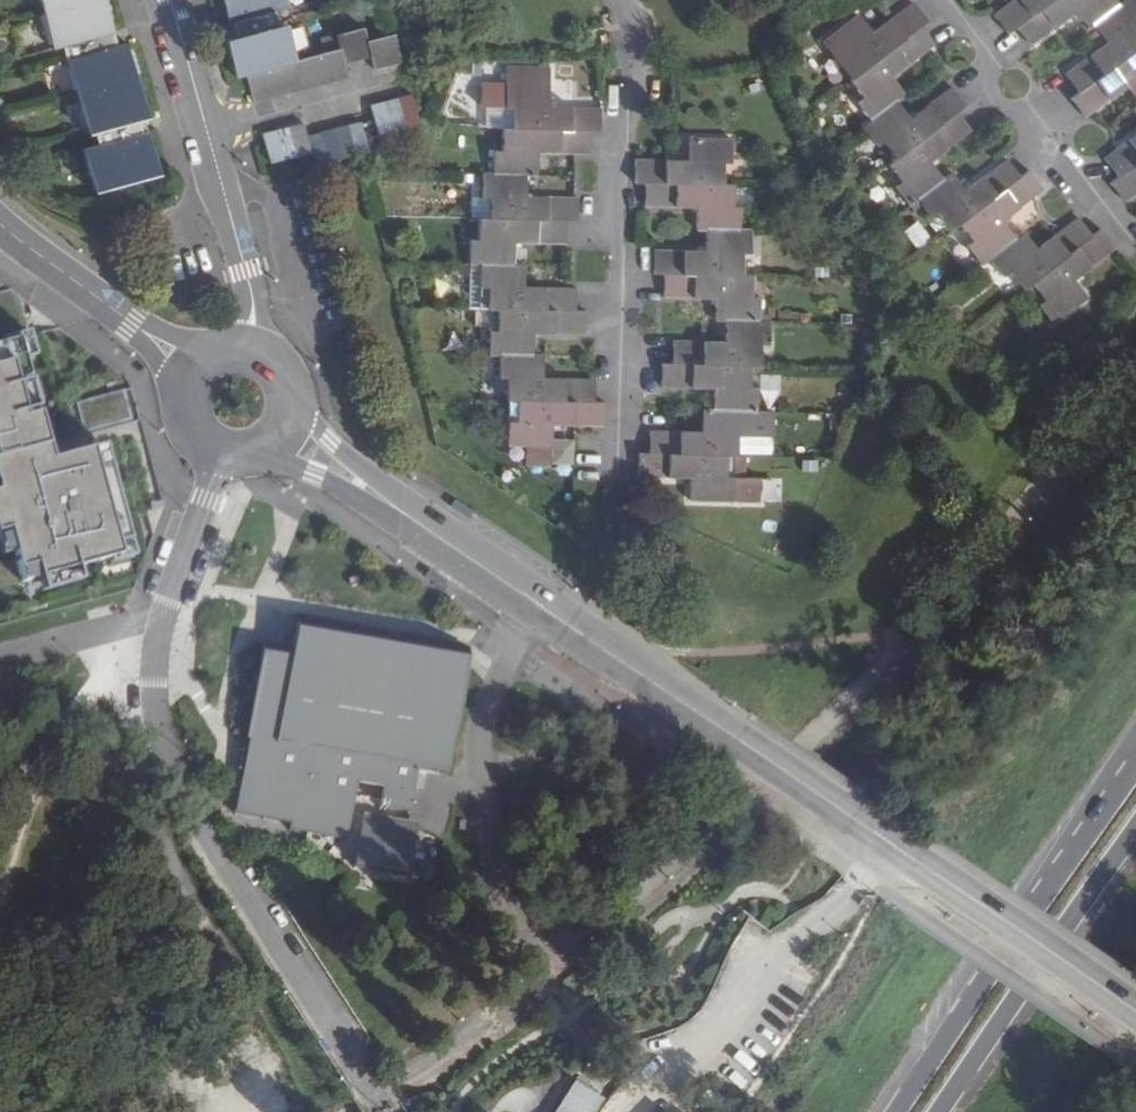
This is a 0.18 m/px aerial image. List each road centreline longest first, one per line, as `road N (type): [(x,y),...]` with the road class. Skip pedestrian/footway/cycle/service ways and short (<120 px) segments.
road 1 (residential): [(1135,1011),(293,439)]
road 2 (residential): [(618,482),(618,148),(634,65),(626,0)]
road 3 (trunk): [(1135,768),(898,1111)]
road 4 (residential): [(171,0),(246,271),(255,345)]
road 5 (trunk): [(940,1111),(1135,831)]
road 6 (residential): [(1131,242),(1025,111),(979,104),(986,62),(935,0)]
road 7 (residential): [(189,369),(0,225)]
road 8 (residential): [(189,369),(178,416),(204,457),(252,467),(293,439)]

